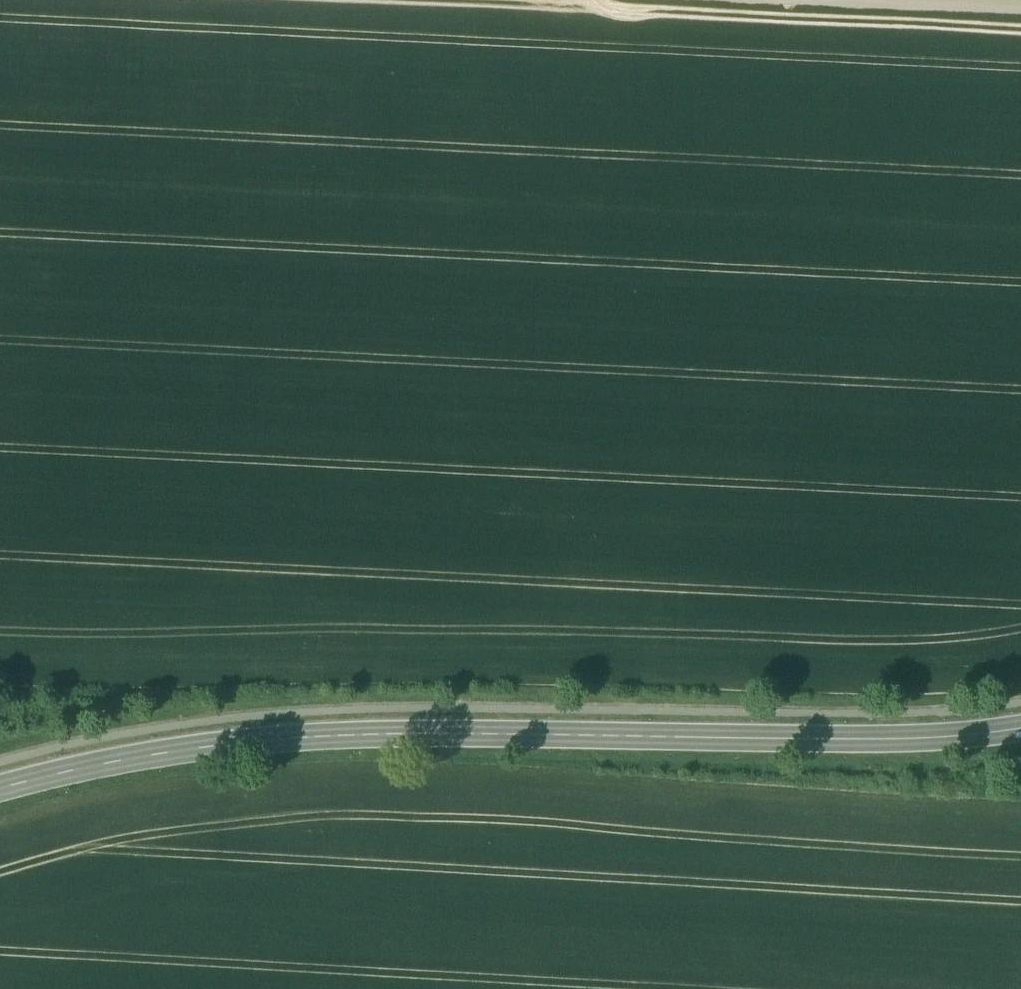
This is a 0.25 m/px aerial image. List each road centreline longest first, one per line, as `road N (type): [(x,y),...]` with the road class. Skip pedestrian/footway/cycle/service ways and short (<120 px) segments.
road 1 (secondary): [(0,789),(165,753),(339,736),(854,740),(1020,729)]
road 2 (track): [(1020,11),(810,0)]

